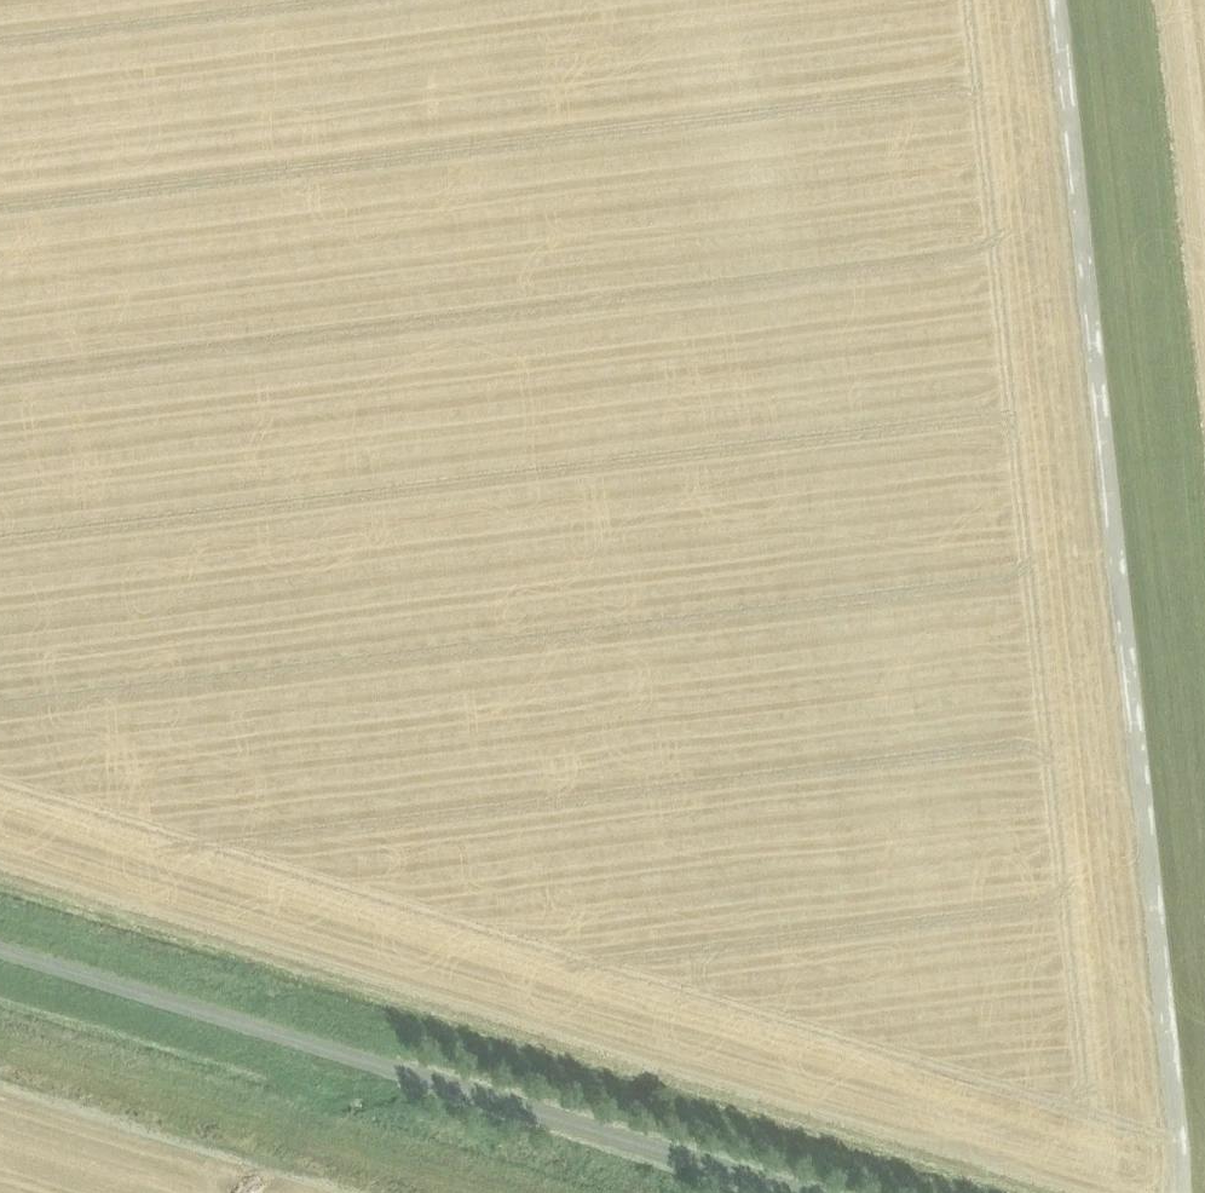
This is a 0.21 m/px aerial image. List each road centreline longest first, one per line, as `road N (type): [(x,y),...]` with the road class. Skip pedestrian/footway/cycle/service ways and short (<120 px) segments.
road 1 (track): [(807,1192),(0,946)]

